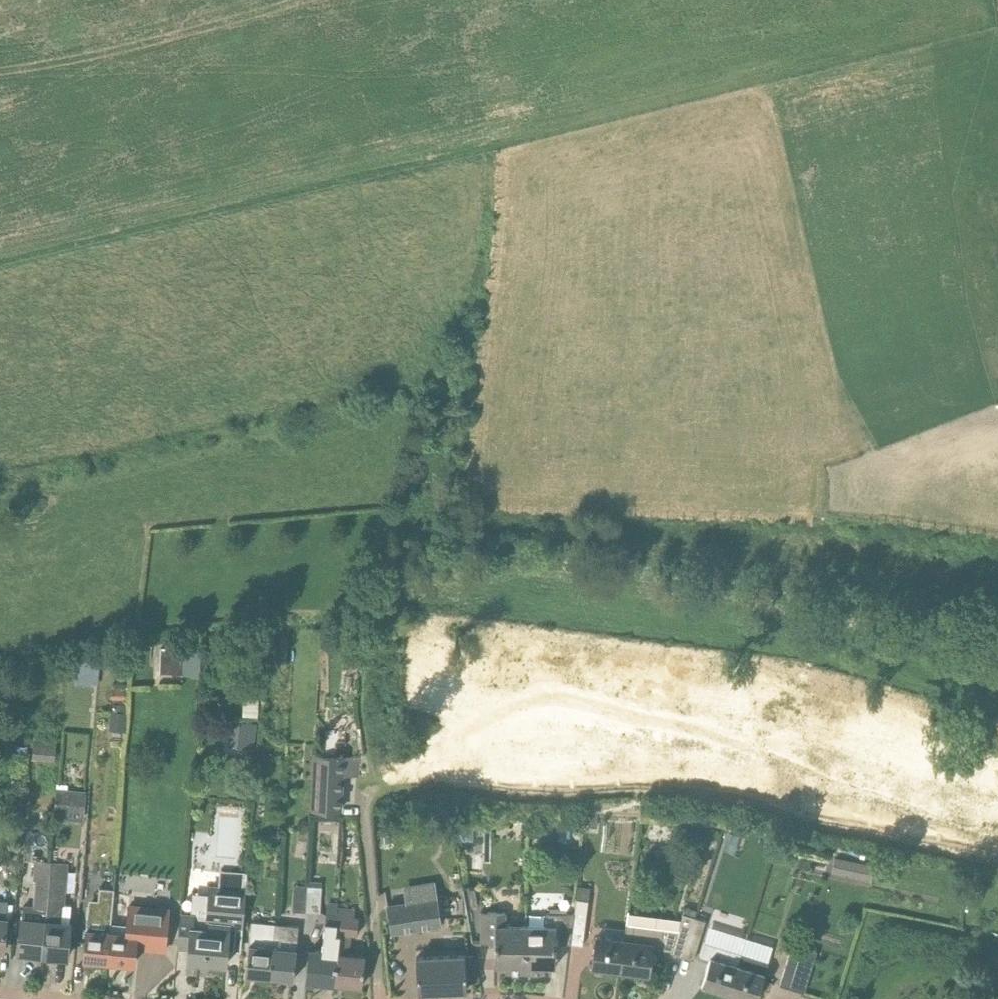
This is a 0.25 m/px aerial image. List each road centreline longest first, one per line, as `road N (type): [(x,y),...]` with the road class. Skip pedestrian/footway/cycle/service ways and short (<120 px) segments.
road 1 (track): [(379,789),(363,709),(371,632),(447,363)]

